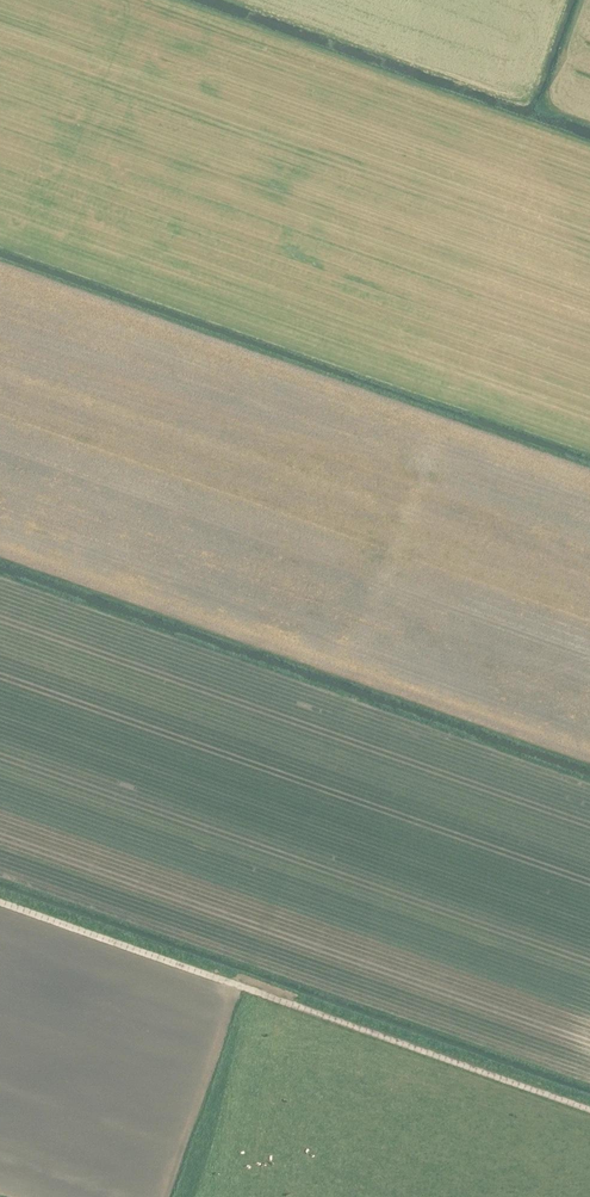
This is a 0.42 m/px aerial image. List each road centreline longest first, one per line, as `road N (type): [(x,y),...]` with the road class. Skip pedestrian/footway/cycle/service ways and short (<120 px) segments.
road 1 (track): [(0,900),(589,1108)]

